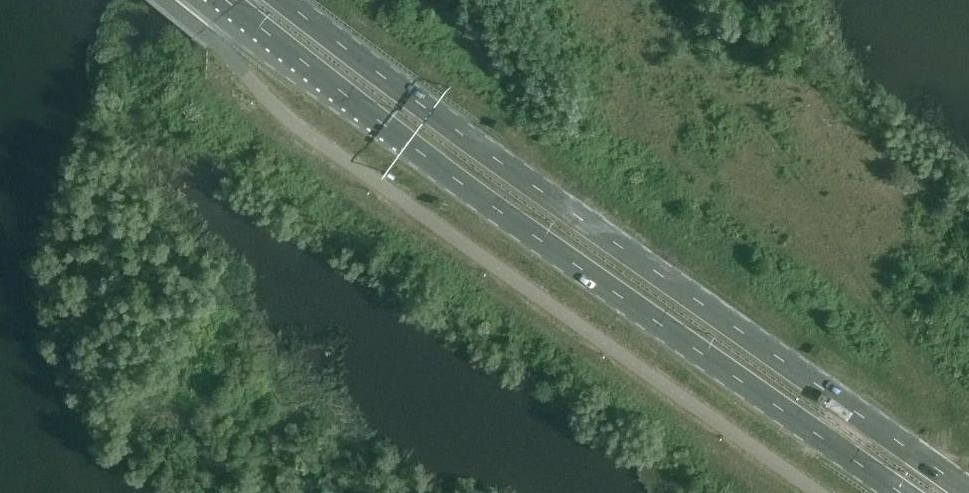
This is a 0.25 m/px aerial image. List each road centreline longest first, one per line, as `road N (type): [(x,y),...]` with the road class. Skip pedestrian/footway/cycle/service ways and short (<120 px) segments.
road 1 (primary): [(213,0),(276,54),(903,492)]
road 2 (primary): [(968,490),(282,0)]

